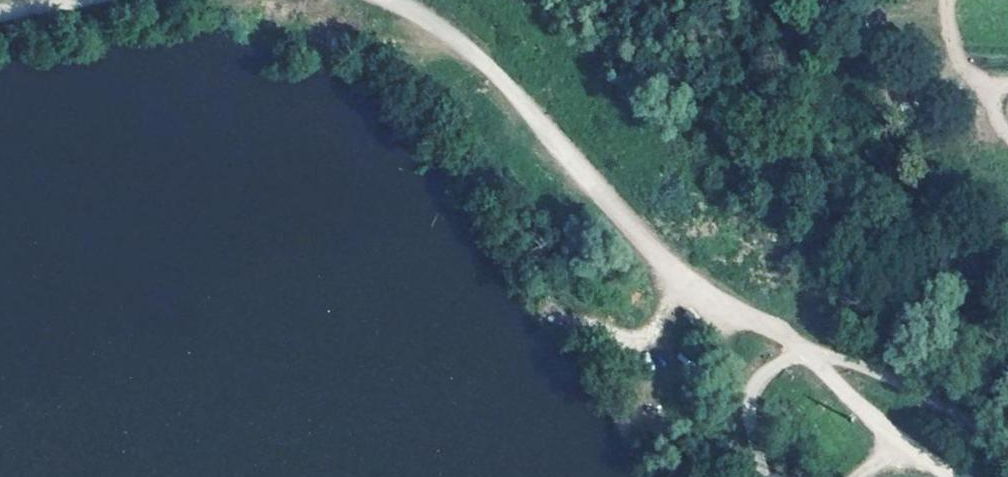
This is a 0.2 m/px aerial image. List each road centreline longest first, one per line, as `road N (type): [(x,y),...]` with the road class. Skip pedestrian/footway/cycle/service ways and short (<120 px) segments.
road 1 (track): [(811,355),(691,283),(490,68),(389,0)]
road 2 (track): [(952,476),(900,441),(811,355)]
road 3 (track): [(951,0),(973,76),(1007,132)]

